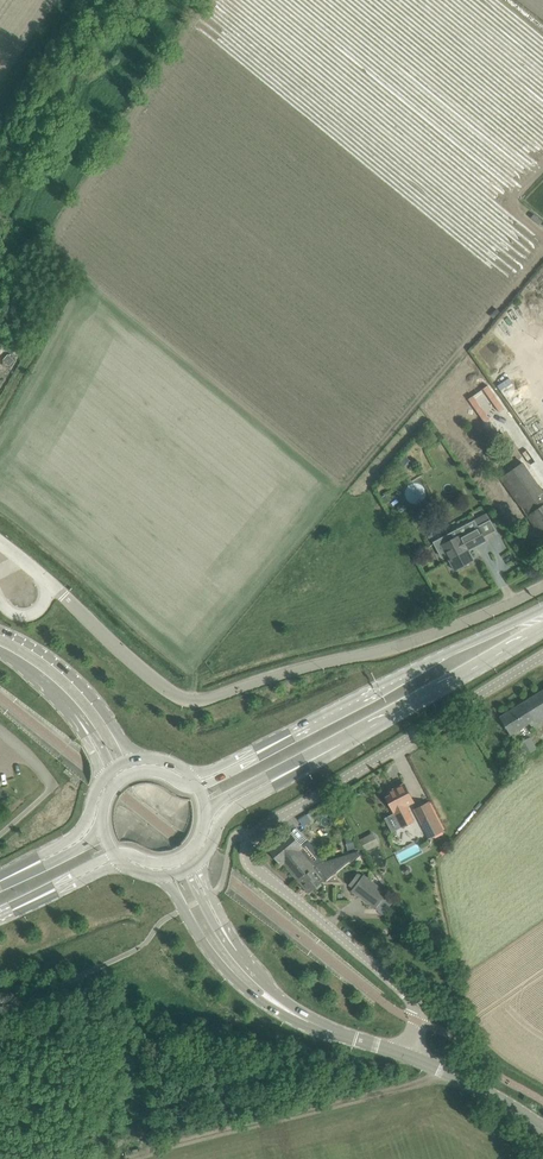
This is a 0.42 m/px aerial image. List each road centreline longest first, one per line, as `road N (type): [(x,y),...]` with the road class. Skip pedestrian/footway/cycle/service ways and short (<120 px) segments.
road 1 (unclassified): [(542,657),(252,837),(255,868),(413,1001),(419,1021),(406,1055)]
road 2 (unclassified): [(542,586),(407,643),(204,700),(183,698),(0,541)]
road 3 (primary): [(542,612),(272,743)]
road 4 (primary): [(288,772),(542,626)]
road 5 (secondary): [(135,757),(77,679),(0,632)]
road 6 (tertiary): [(165,876),(214,956),(257,997),(279,1005)]
road 7 (tertiary): [(542,1132),(406,1055)]
road 8 (tertiary): [(406,1055),(321,1030),(279,1005)]
road 9 (primary): [(197,862),(230,810),(288,772)]
road 10 (primary): [(103,777),(80,831),(29,867)]

